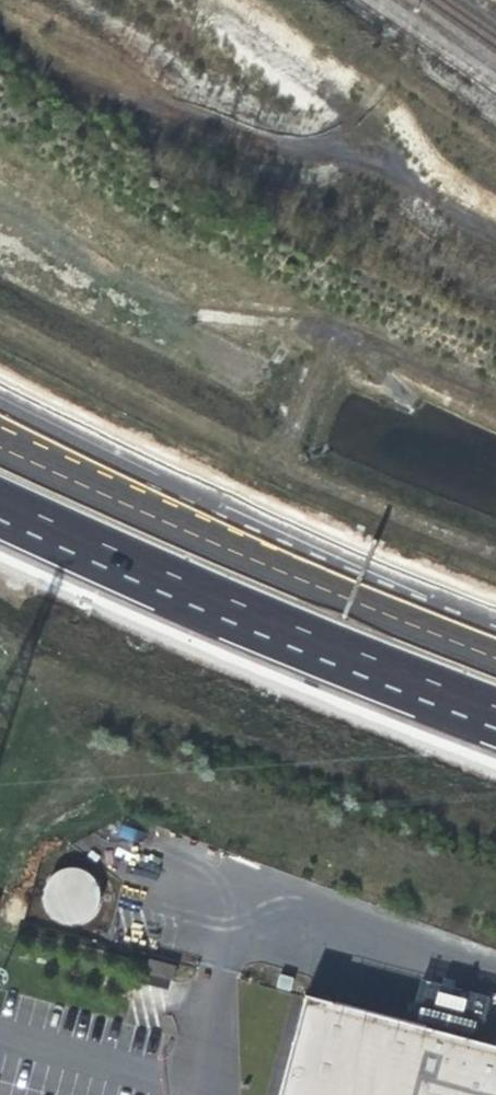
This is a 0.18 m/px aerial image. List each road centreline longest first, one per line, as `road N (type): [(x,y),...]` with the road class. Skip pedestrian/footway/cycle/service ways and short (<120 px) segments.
road 1 (motorway): [(0,498),(273,621),(495,708)]
road 2 (motorway): [(495,645),(0,441)]

